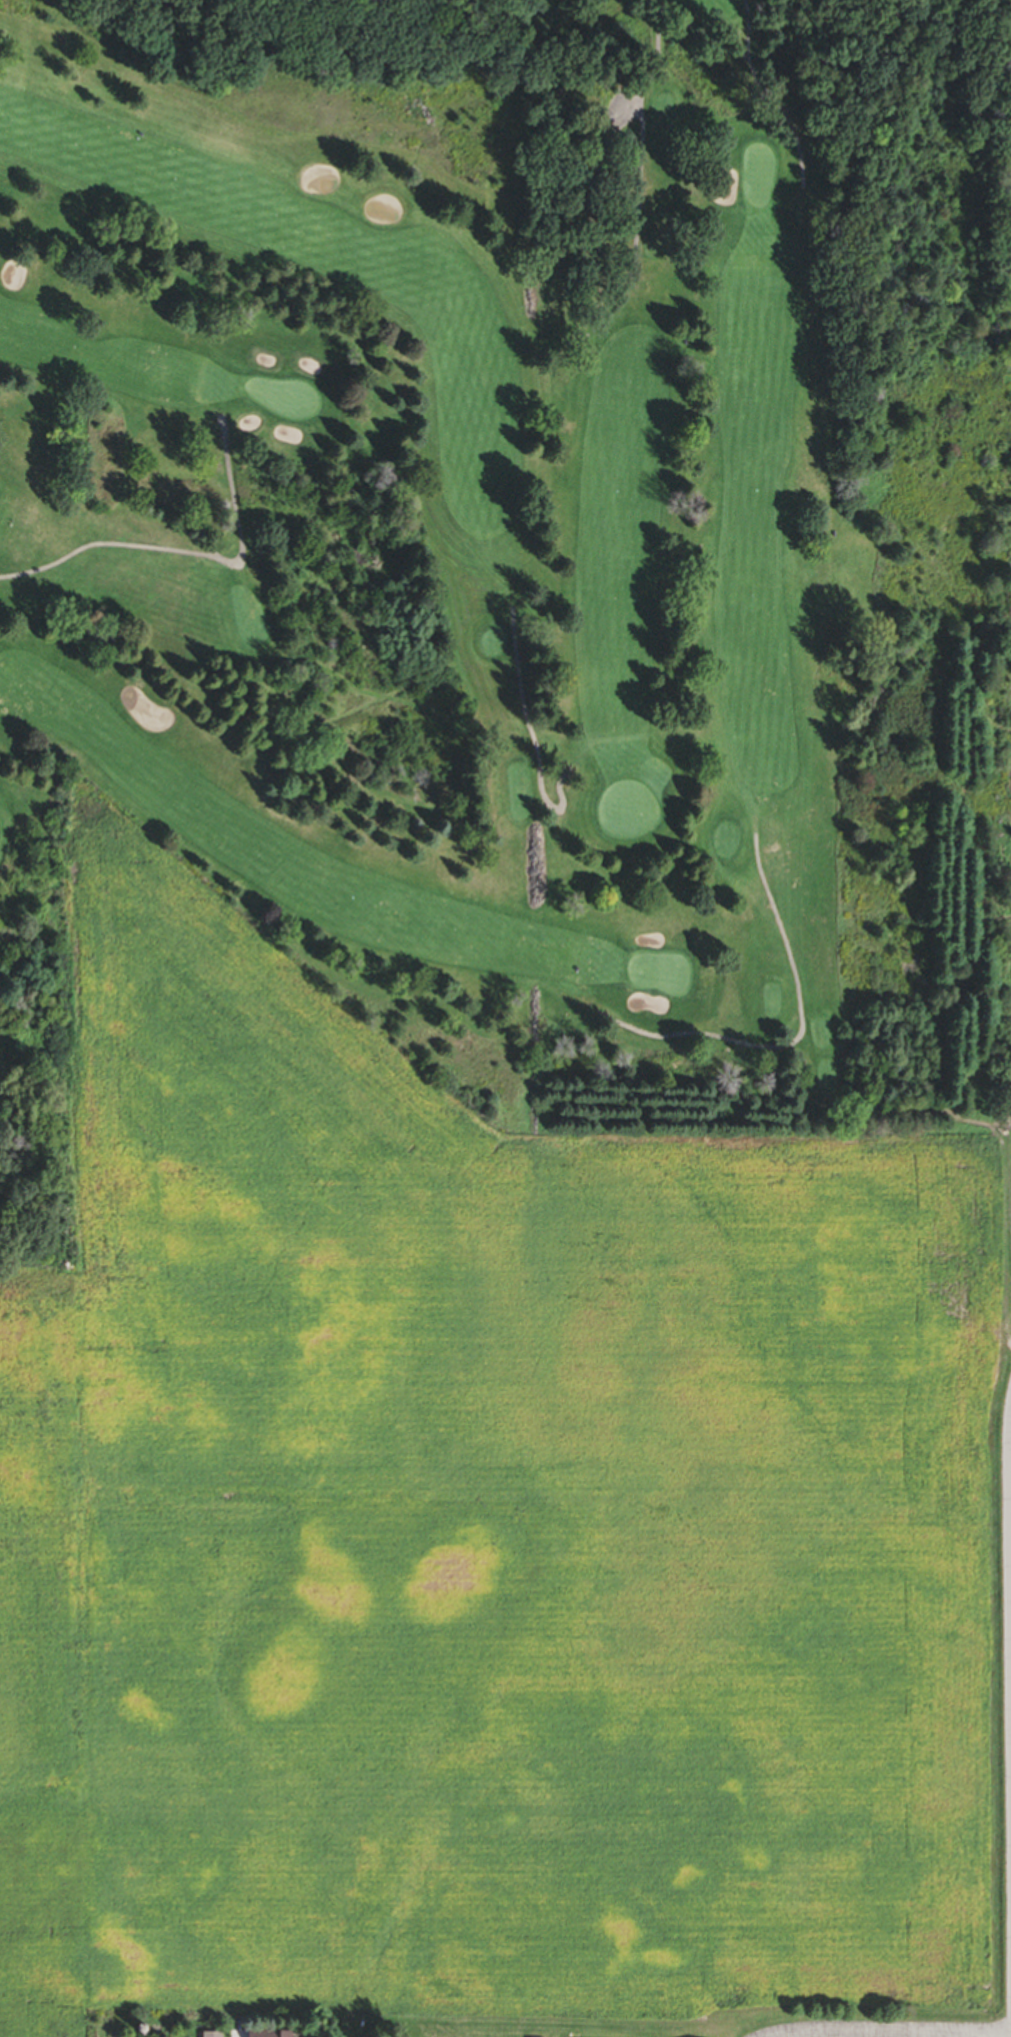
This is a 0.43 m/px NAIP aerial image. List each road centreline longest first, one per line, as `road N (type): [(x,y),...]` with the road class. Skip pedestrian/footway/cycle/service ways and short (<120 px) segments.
road 1 (residential): [(1010,1526),(1010,1391)]

